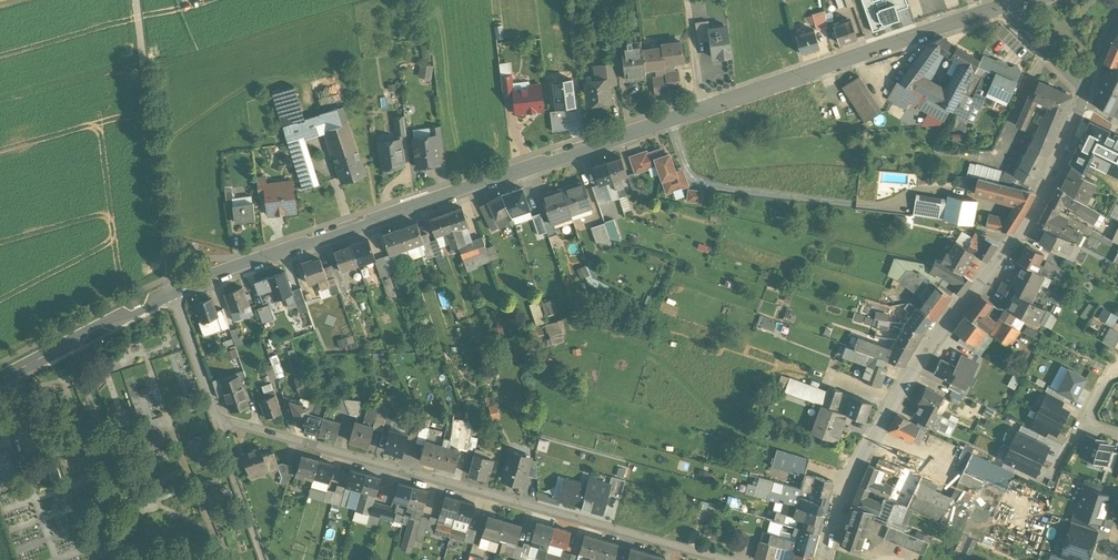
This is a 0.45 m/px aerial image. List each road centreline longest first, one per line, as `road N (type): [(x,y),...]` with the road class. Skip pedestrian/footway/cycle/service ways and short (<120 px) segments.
road 1 (tertiary): [(1007,7),(174,295)]
road 2 (residential): [(713,559),(217,420),(174,295)]
road 3 (residential): [(825,559),(856,469),(932,345),(1038,205),(1082,100)]
road 4 (track): [(174,295),(135,0)]
road 5 (tertiary): [(174,295),(0,379)]
road 6 (track): [(0,102),(143,62)]
road 7 (track): [(217,420),(264,559)]

